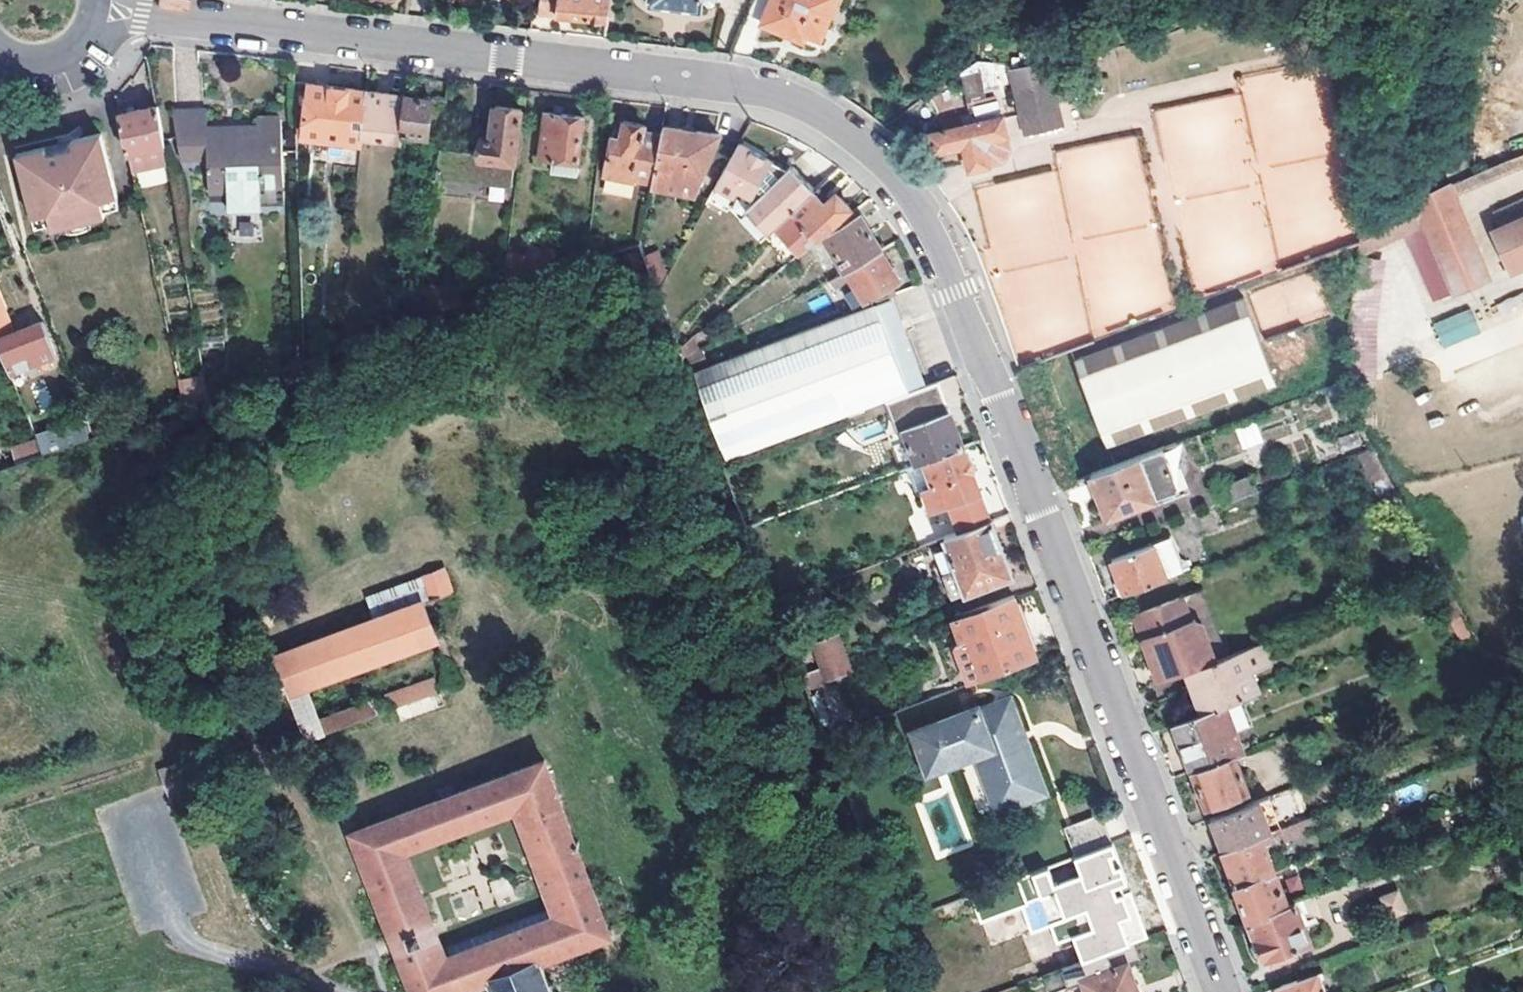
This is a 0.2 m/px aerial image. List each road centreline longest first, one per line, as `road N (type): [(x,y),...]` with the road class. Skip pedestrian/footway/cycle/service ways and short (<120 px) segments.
road 1 (residential): [(1220,991),(958,292),(919,214),(881,164),(798,106),(723,83),(97,8)]
road 2 (residential): [(0,52),(27,62),(59,57),(84,38),(97,8)]

